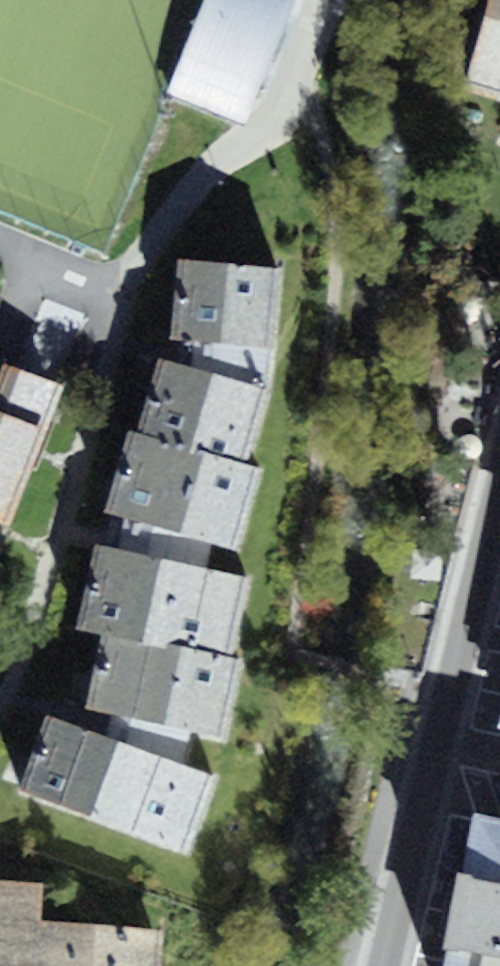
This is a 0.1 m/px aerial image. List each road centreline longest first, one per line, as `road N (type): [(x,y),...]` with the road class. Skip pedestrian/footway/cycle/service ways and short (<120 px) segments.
road 1 (tertiary): [(382,965),(499,501)]

